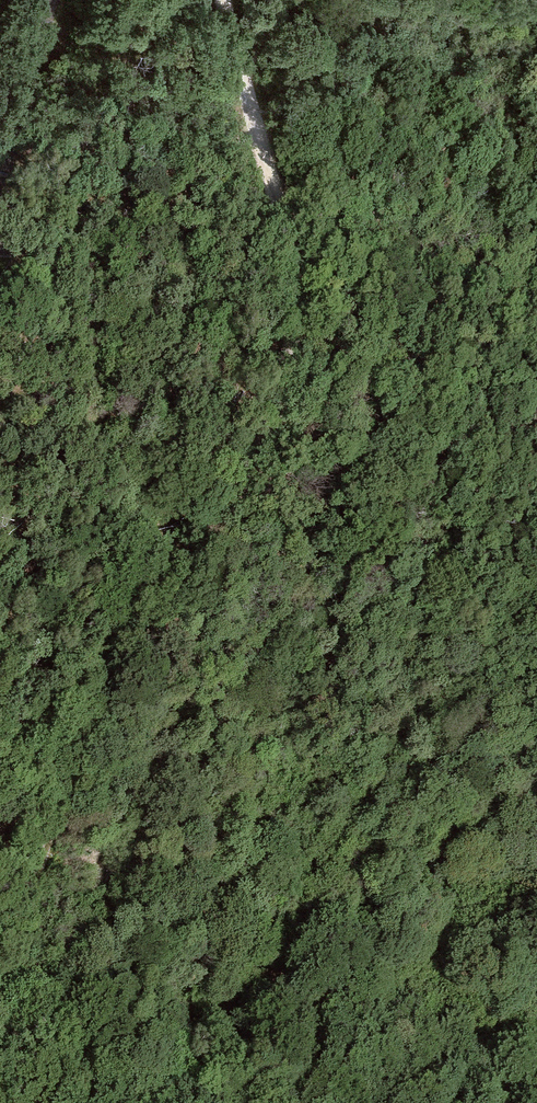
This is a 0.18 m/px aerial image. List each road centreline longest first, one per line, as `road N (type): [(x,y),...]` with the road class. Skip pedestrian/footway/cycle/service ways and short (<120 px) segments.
road 1 (track): [(222,0),(288,270),(284,386),(273,418),(84,711),(6,953),(9,1044),(36,1102)]
road 2 (track): [(0,666),(195,399),(257,122)]

